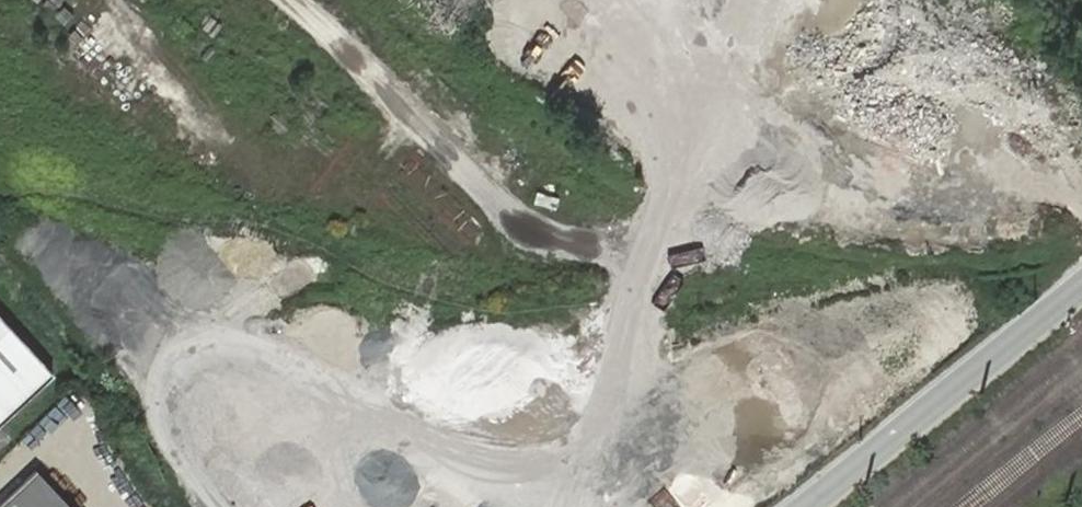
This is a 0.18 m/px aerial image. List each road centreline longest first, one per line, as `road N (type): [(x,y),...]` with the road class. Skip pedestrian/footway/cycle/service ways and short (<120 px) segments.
road 1 (unclassified): [(816,506),(1081,297)]

